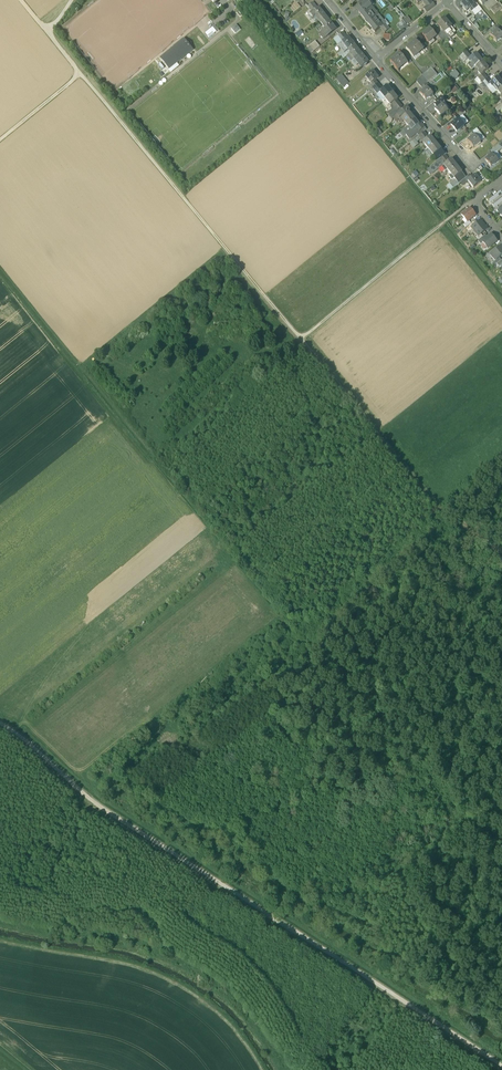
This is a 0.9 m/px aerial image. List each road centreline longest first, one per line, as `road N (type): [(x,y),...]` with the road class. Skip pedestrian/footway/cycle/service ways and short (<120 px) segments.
road 1 (track): [(23,0),(448,516),(501,561)]
road 2 (track): [(501,1069),(91,800),(0,726)]
road 3 (track): [(0,944),(167,979),(221,1015),(263,1069)]
road 4 (track): [(301,340),(444,223)]
road 5 (residential): [(376,59),(467,161)]

